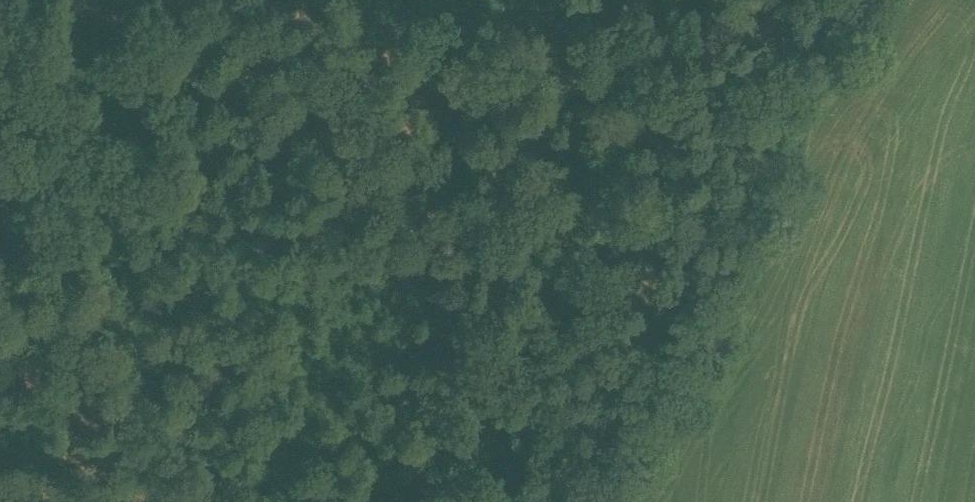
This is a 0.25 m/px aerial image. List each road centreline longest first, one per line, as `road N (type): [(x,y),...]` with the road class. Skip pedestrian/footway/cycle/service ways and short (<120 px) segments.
road 1 (track): [(494,501),(671,0)]

